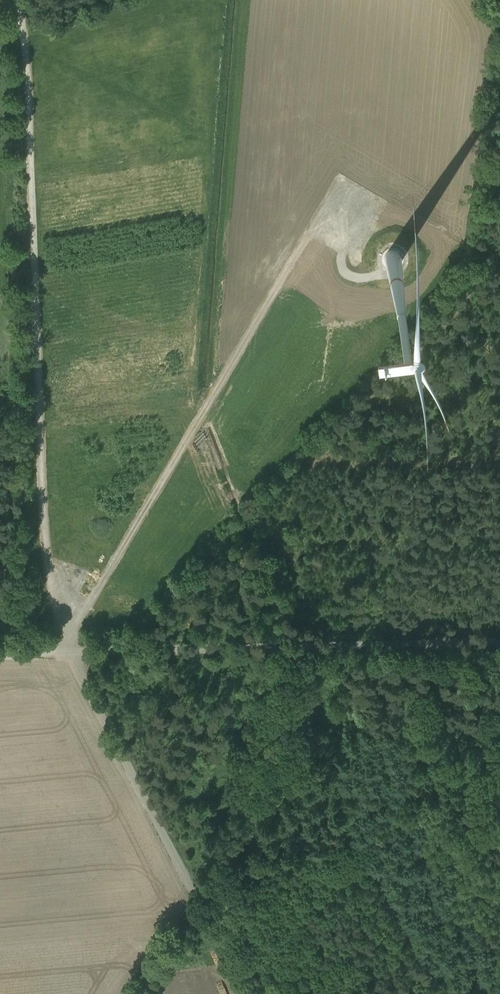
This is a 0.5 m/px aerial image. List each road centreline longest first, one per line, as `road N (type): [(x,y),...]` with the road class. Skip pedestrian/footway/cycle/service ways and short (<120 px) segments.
road 1 (track): [(74,594),(46,548),(20,0)]
road 2 (track): [(74,594),(107,574),(343,175)]
road 3 (track): [(0,649),(499,634)]
road 4 (track): [(250,993),(71,648),(74,594)]

